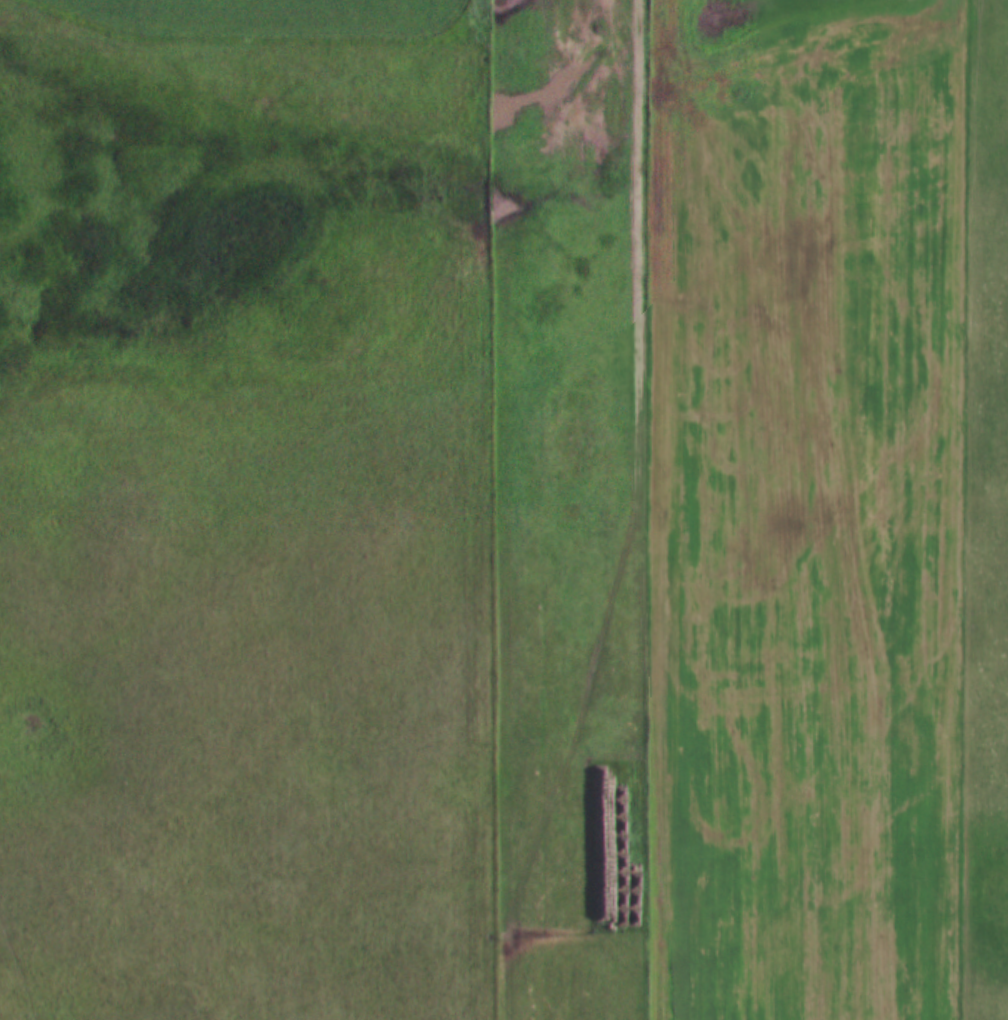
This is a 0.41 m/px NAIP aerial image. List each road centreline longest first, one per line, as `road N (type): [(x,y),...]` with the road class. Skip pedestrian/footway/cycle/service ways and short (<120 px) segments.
road 1 (track): [(637,0),(648,1019)]

